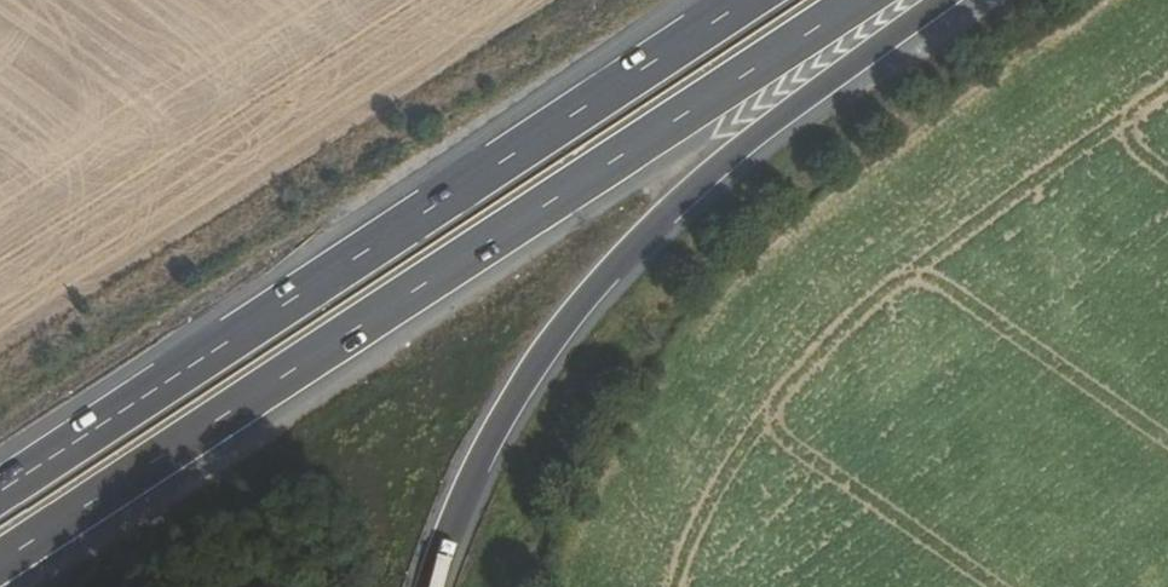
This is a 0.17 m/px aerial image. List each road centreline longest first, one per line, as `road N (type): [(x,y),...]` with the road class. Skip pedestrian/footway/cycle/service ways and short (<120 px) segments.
road 1 (trunk): [(0,554),(850,0)]
road 2 (trunk): [(754,0),(0,492)]
road 3 (motorway): [(421,586),(441,523),(495,409),(574,311),(690,195),(939,0)]

